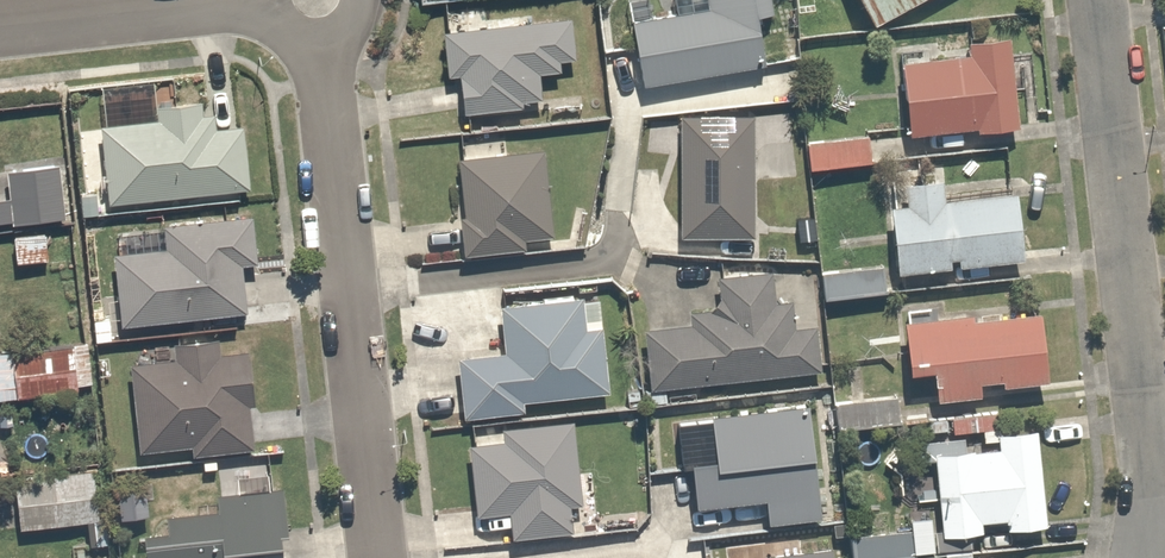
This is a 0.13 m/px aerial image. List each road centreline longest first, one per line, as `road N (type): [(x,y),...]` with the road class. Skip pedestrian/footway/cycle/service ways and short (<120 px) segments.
road 1 (residential): [(1094,0),(1154,557)]
road 2 (residential): [(322,43),(378,557)]
road 3 (residential): [(0,29),(271,0)]

